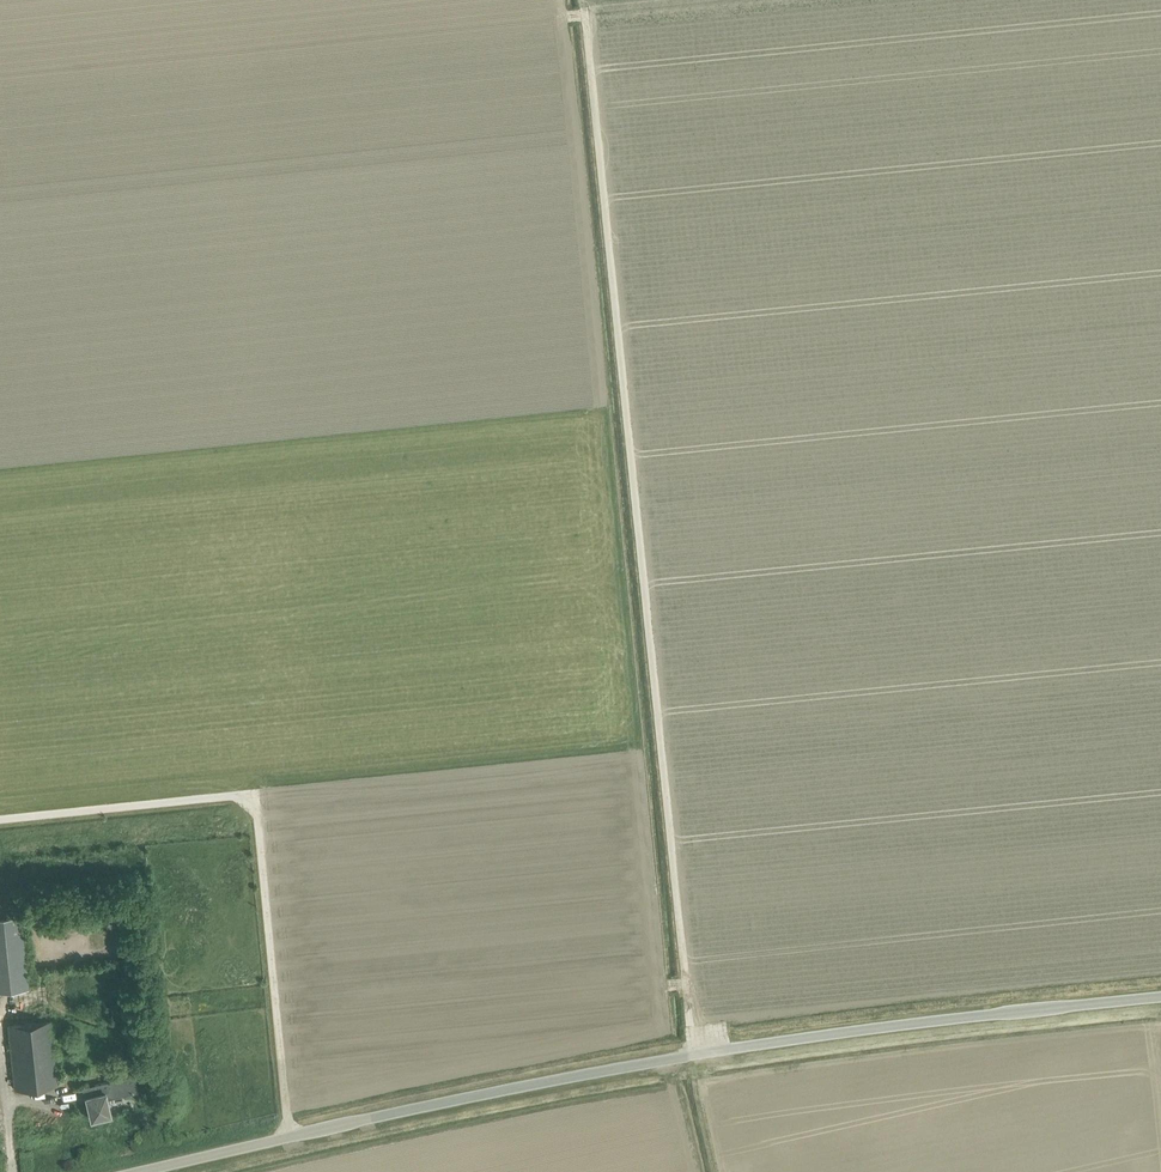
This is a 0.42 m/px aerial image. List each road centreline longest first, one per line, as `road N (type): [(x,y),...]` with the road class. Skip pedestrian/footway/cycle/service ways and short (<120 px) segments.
road 1 (unclassified): [(142,1171),(455,1100),(912,1024),(1160,998)]

